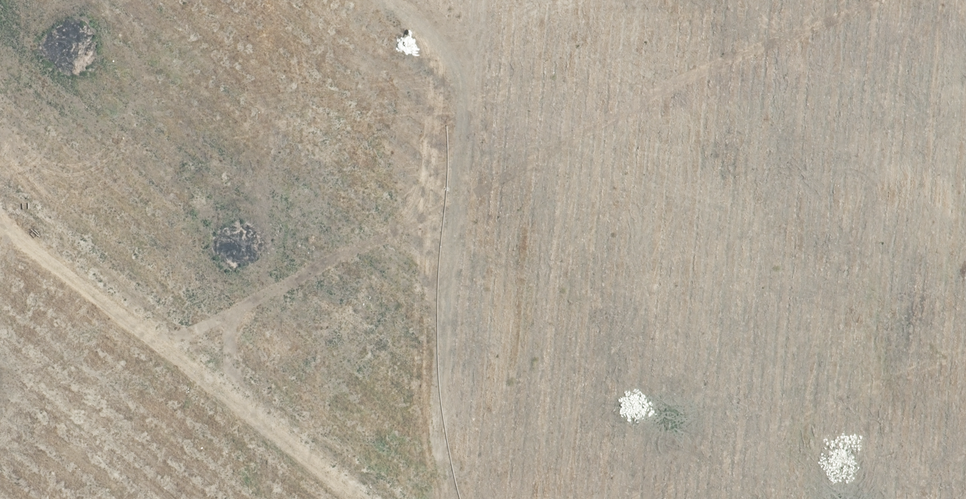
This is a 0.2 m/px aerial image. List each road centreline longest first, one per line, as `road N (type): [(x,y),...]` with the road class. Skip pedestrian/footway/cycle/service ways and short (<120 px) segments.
road 1 (unknown): [(0,256),(42,269),(160,276),(549,285),(632,268),(957,0)]
road 2 (unknown): [(428,0),(816,498)]
road 3 (unknown): [(258,278),(257,222),(238,167),(105,0)]
road 4 (unknown): [(369,281),(358,408),(371,467),(401,498)]

